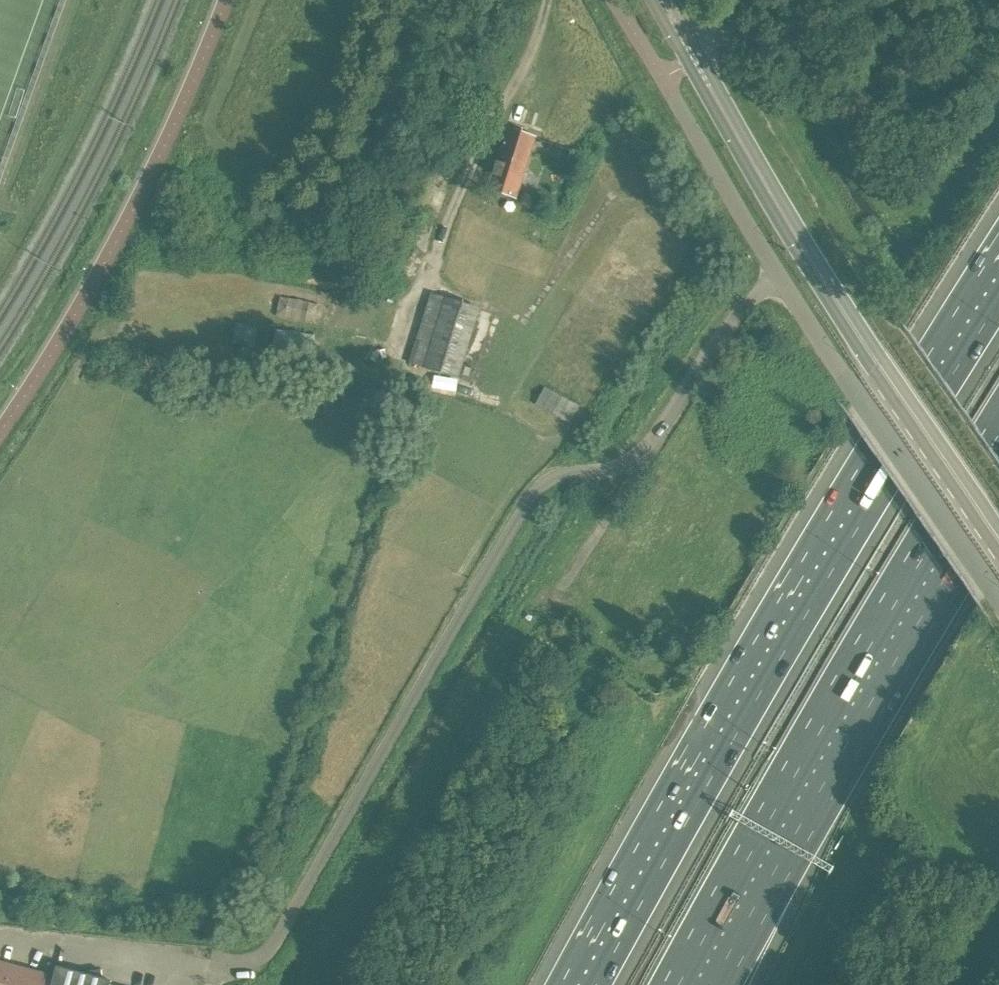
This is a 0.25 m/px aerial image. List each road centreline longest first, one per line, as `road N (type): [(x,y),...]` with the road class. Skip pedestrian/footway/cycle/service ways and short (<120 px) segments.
road 1 (motorway): [(998,301),(828,576),(596,984)]
road 2 (motorway): [(671,984),(998,421)]
road 3 (secondary): [(998,542),(801,246),(662,0)]
road 4 (unclassified): [(998,600),(776,272)]

